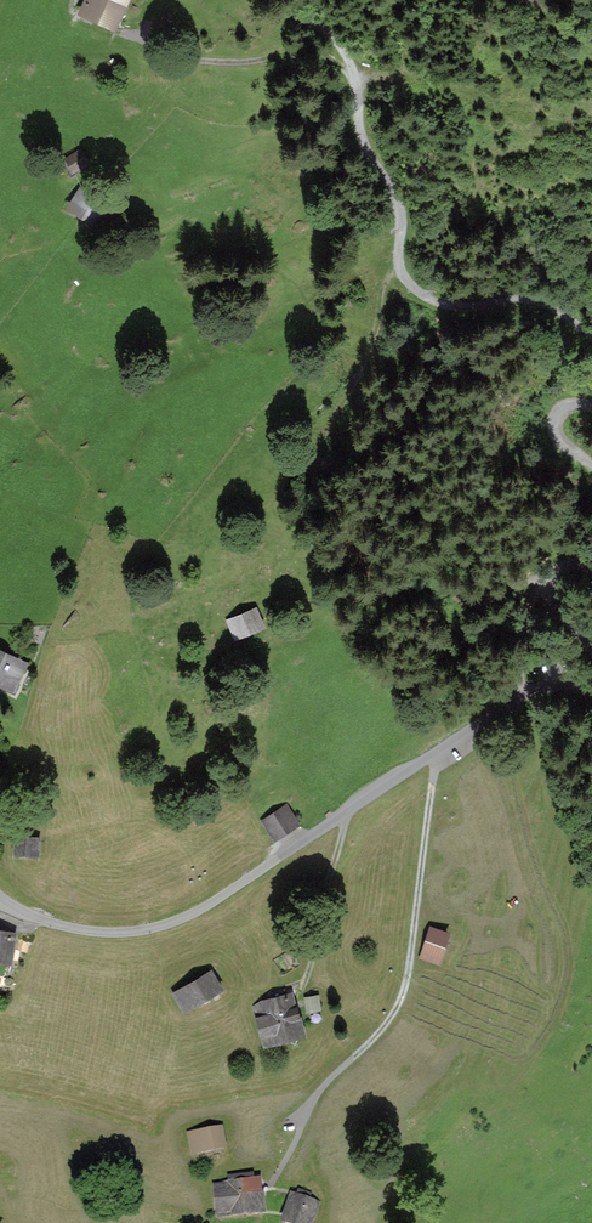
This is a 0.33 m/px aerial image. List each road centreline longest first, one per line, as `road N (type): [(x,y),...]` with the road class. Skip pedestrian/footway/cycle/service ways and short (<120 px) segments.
road 1 (residential): [(591,692),(556,683),(526,692),(207,905),(165,925),(83,930),(0,896)]
road 2 (track): [(297,0),(349,62),(359,134),(400,208),(400,268),(412,286)]
road 3 (track): [(135,35),(203,60),(317,51),(352,77)]
road 4 (track): [(412,286),(431,297),(484,294),(591,339)]
road 5 (track): [(591,568),(560,564),(548,579),(556,605),(591,647)]

